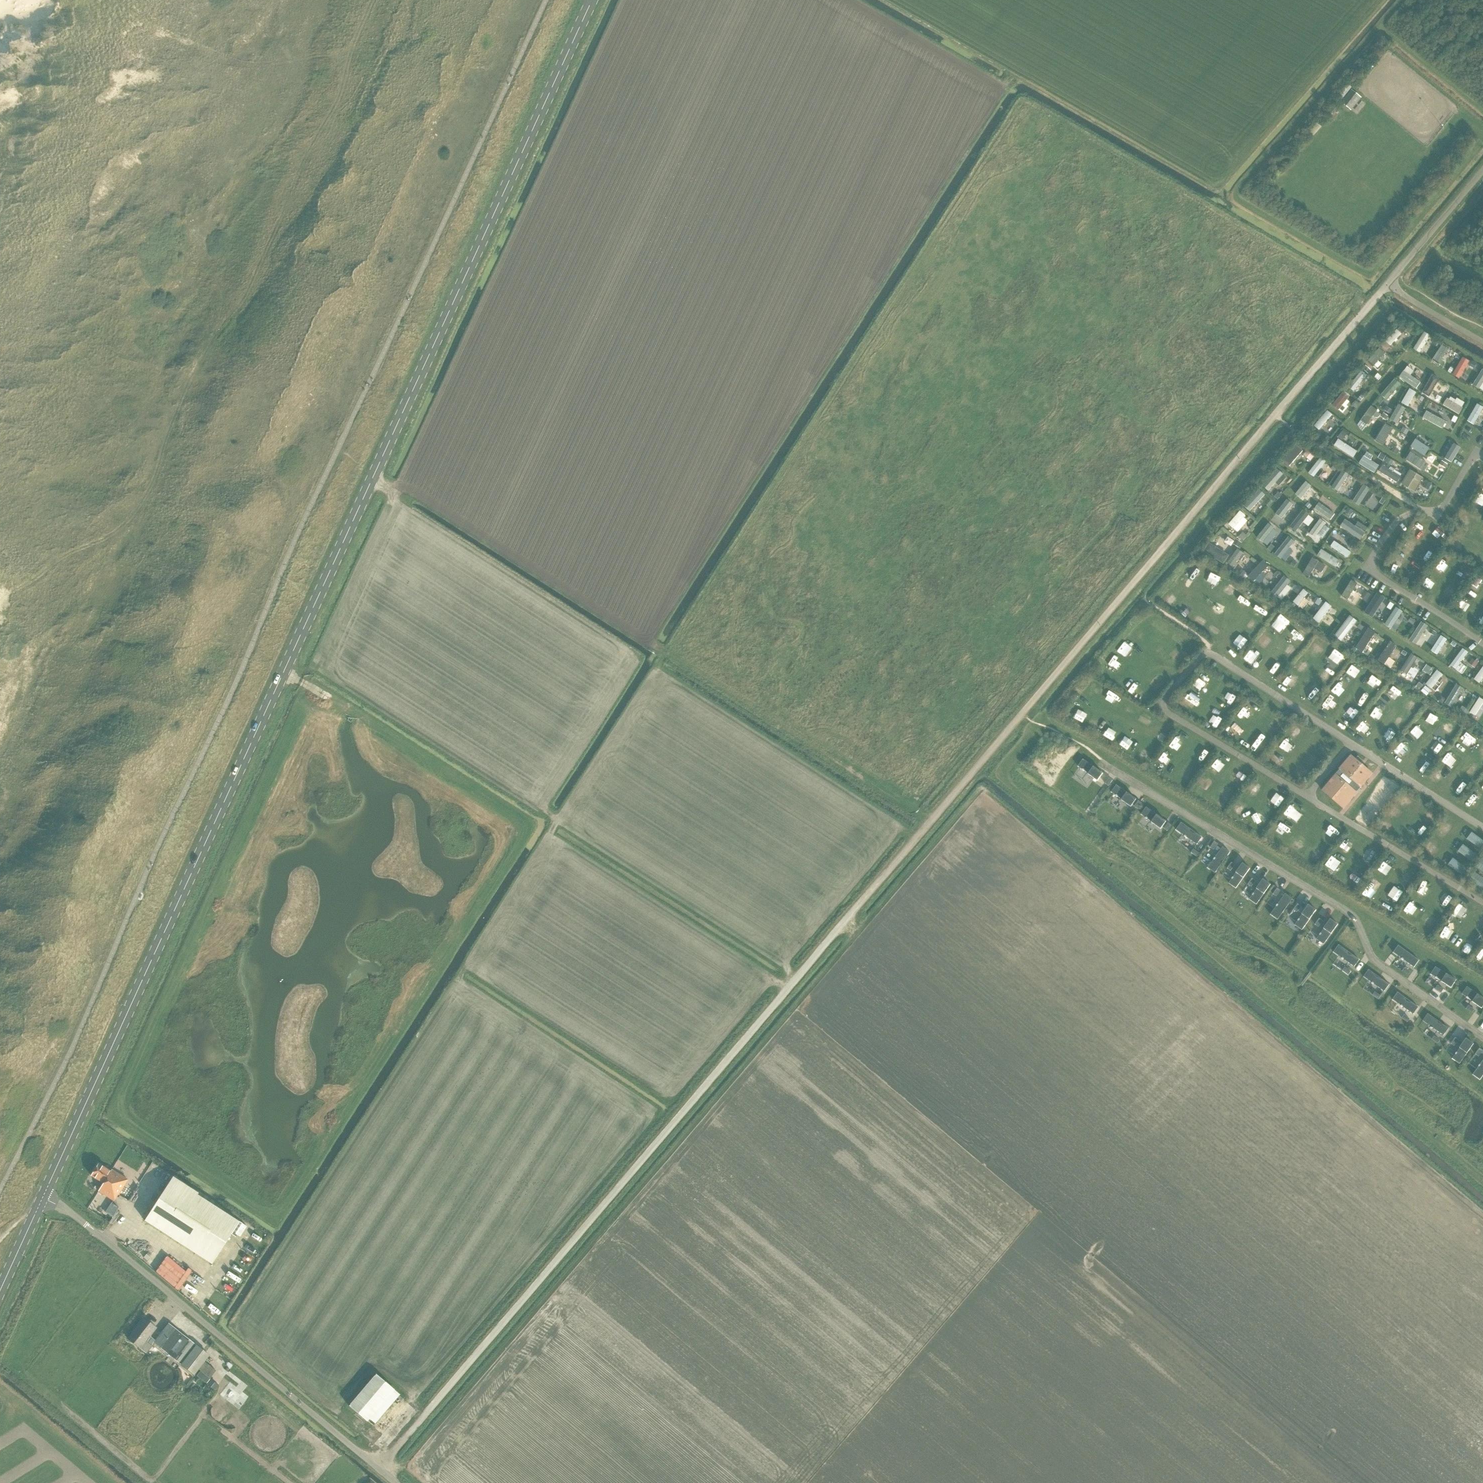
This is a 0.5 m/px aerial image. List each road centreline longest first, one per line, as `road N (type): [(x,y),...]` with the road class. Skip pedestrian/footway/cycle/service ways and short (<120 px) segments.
road 1 (secondary): [(43,1197),(592,0)]
road 2 (track): [(379,1469),(1023,713)]
road 3 (track): [(372,0),(342,91),(244,304),(194,375),(133,520),(0,598)]
road 4 (track): [(1023,713),(1374,302)]
road 5 (unclassified): [(395,1482),(43,1197)]
road 6 (track): [(372,479),(405,488),(664,652),(645,685)]
road 7 (track): [(664,652),(929,822)]

